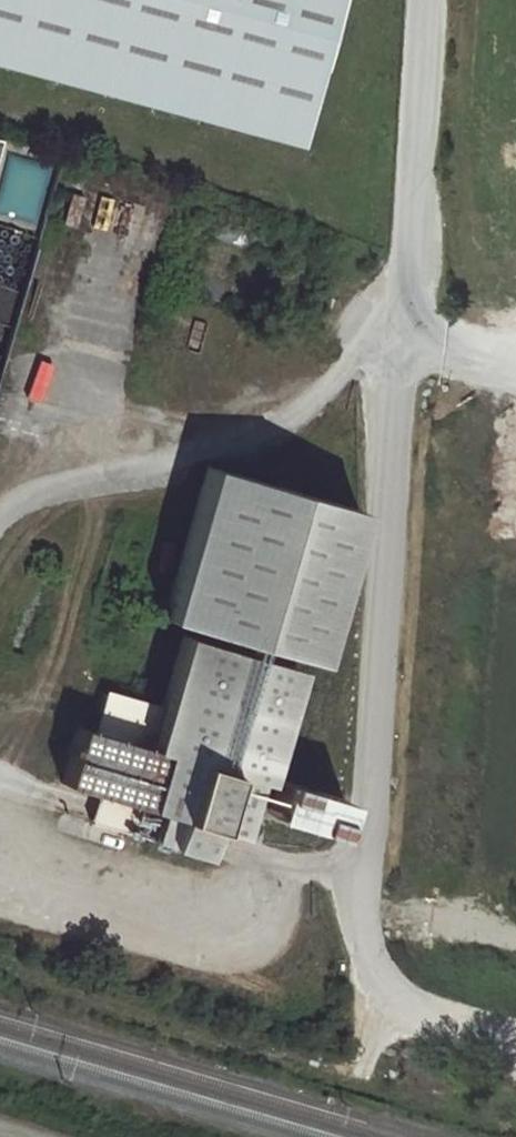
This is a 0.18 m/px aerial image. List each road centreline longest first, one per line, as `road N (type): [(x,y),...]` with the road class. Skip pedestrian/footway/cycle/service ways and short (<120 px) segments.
road 1 (track): [(357,1075),(515,1124)]

